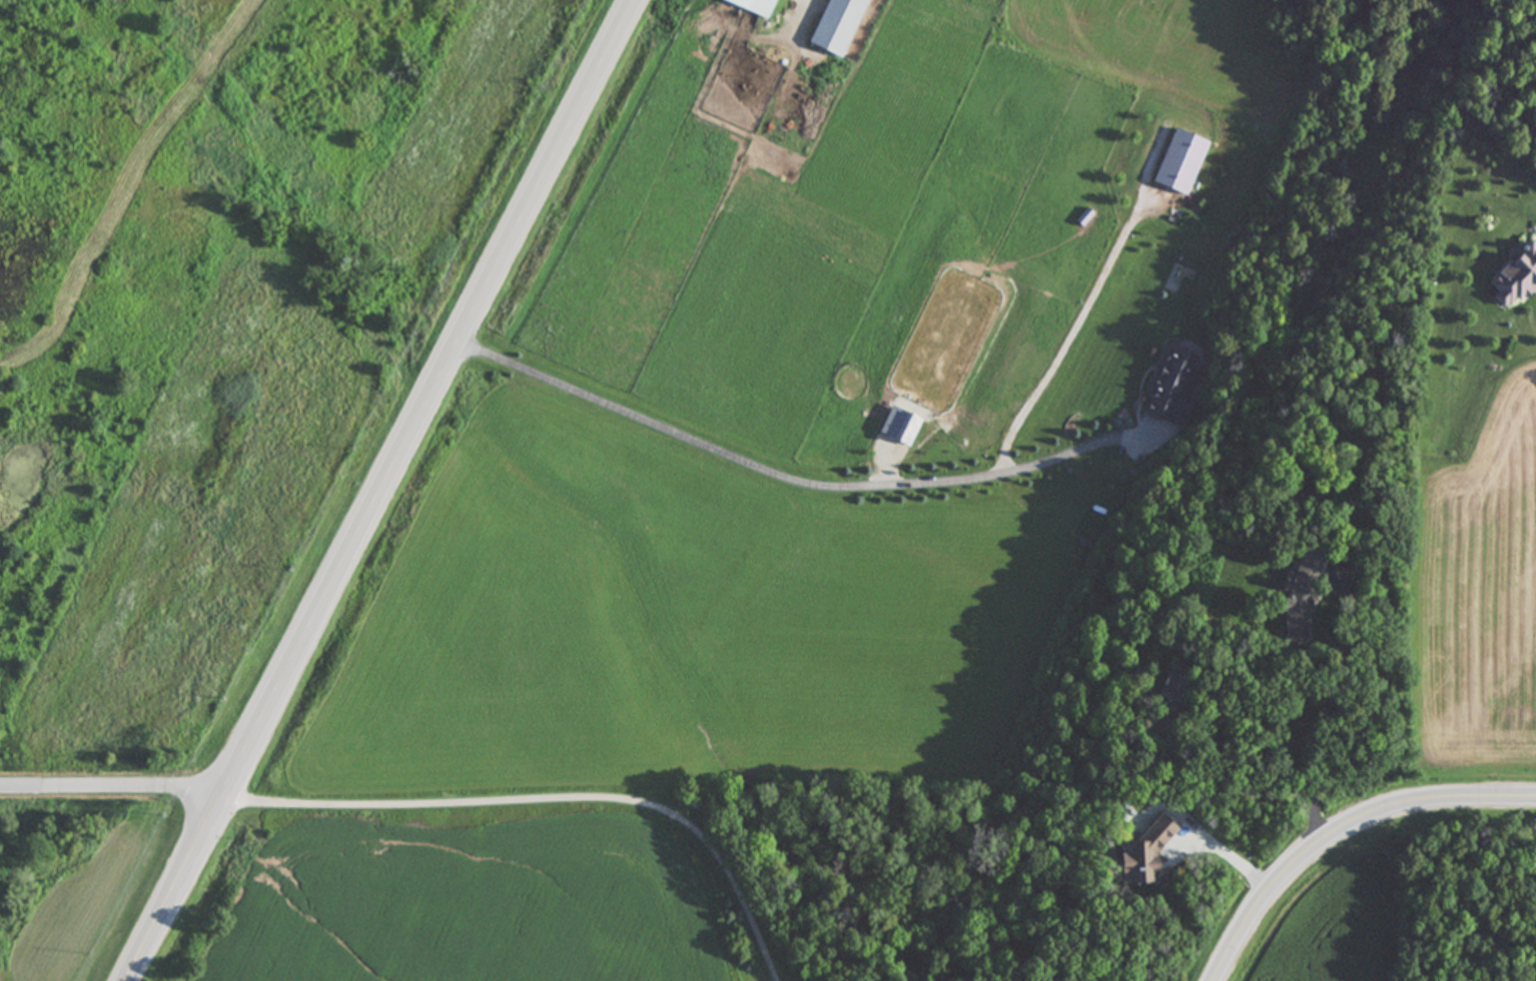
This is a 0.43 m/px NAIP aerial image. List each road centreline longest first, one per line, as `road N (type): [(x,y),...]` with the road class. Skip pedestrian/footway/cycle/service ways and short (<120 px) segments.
road 1 (primary): [(639,0),(130,980)]
road 2 (secondary): [(1535,788),(1410,795),(1352,820),(1282,881),(1219,980)]
road 3 (residential): [(225,797),(0,797)]

